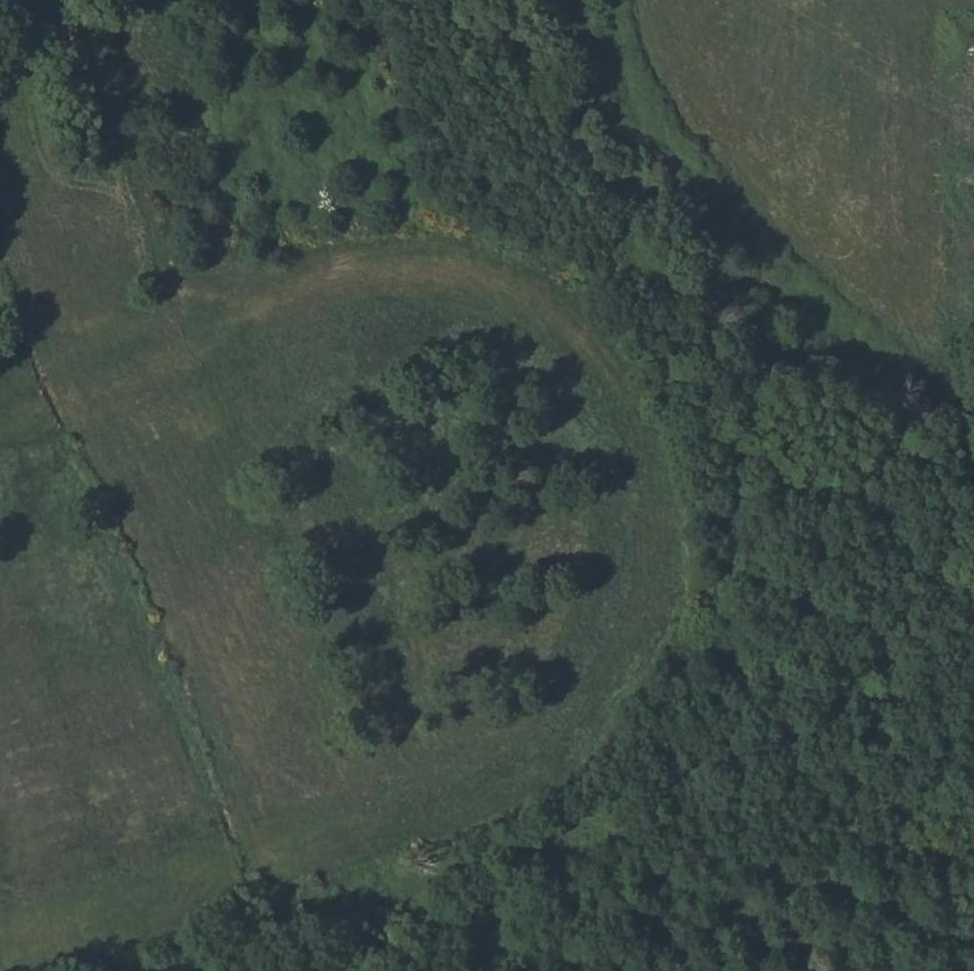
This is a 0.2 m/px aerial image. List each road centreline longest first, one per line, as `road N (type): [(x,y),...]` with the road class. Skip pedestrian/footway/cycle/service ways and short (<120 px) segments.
road 1 (track): [(973,676),(450,861)]

